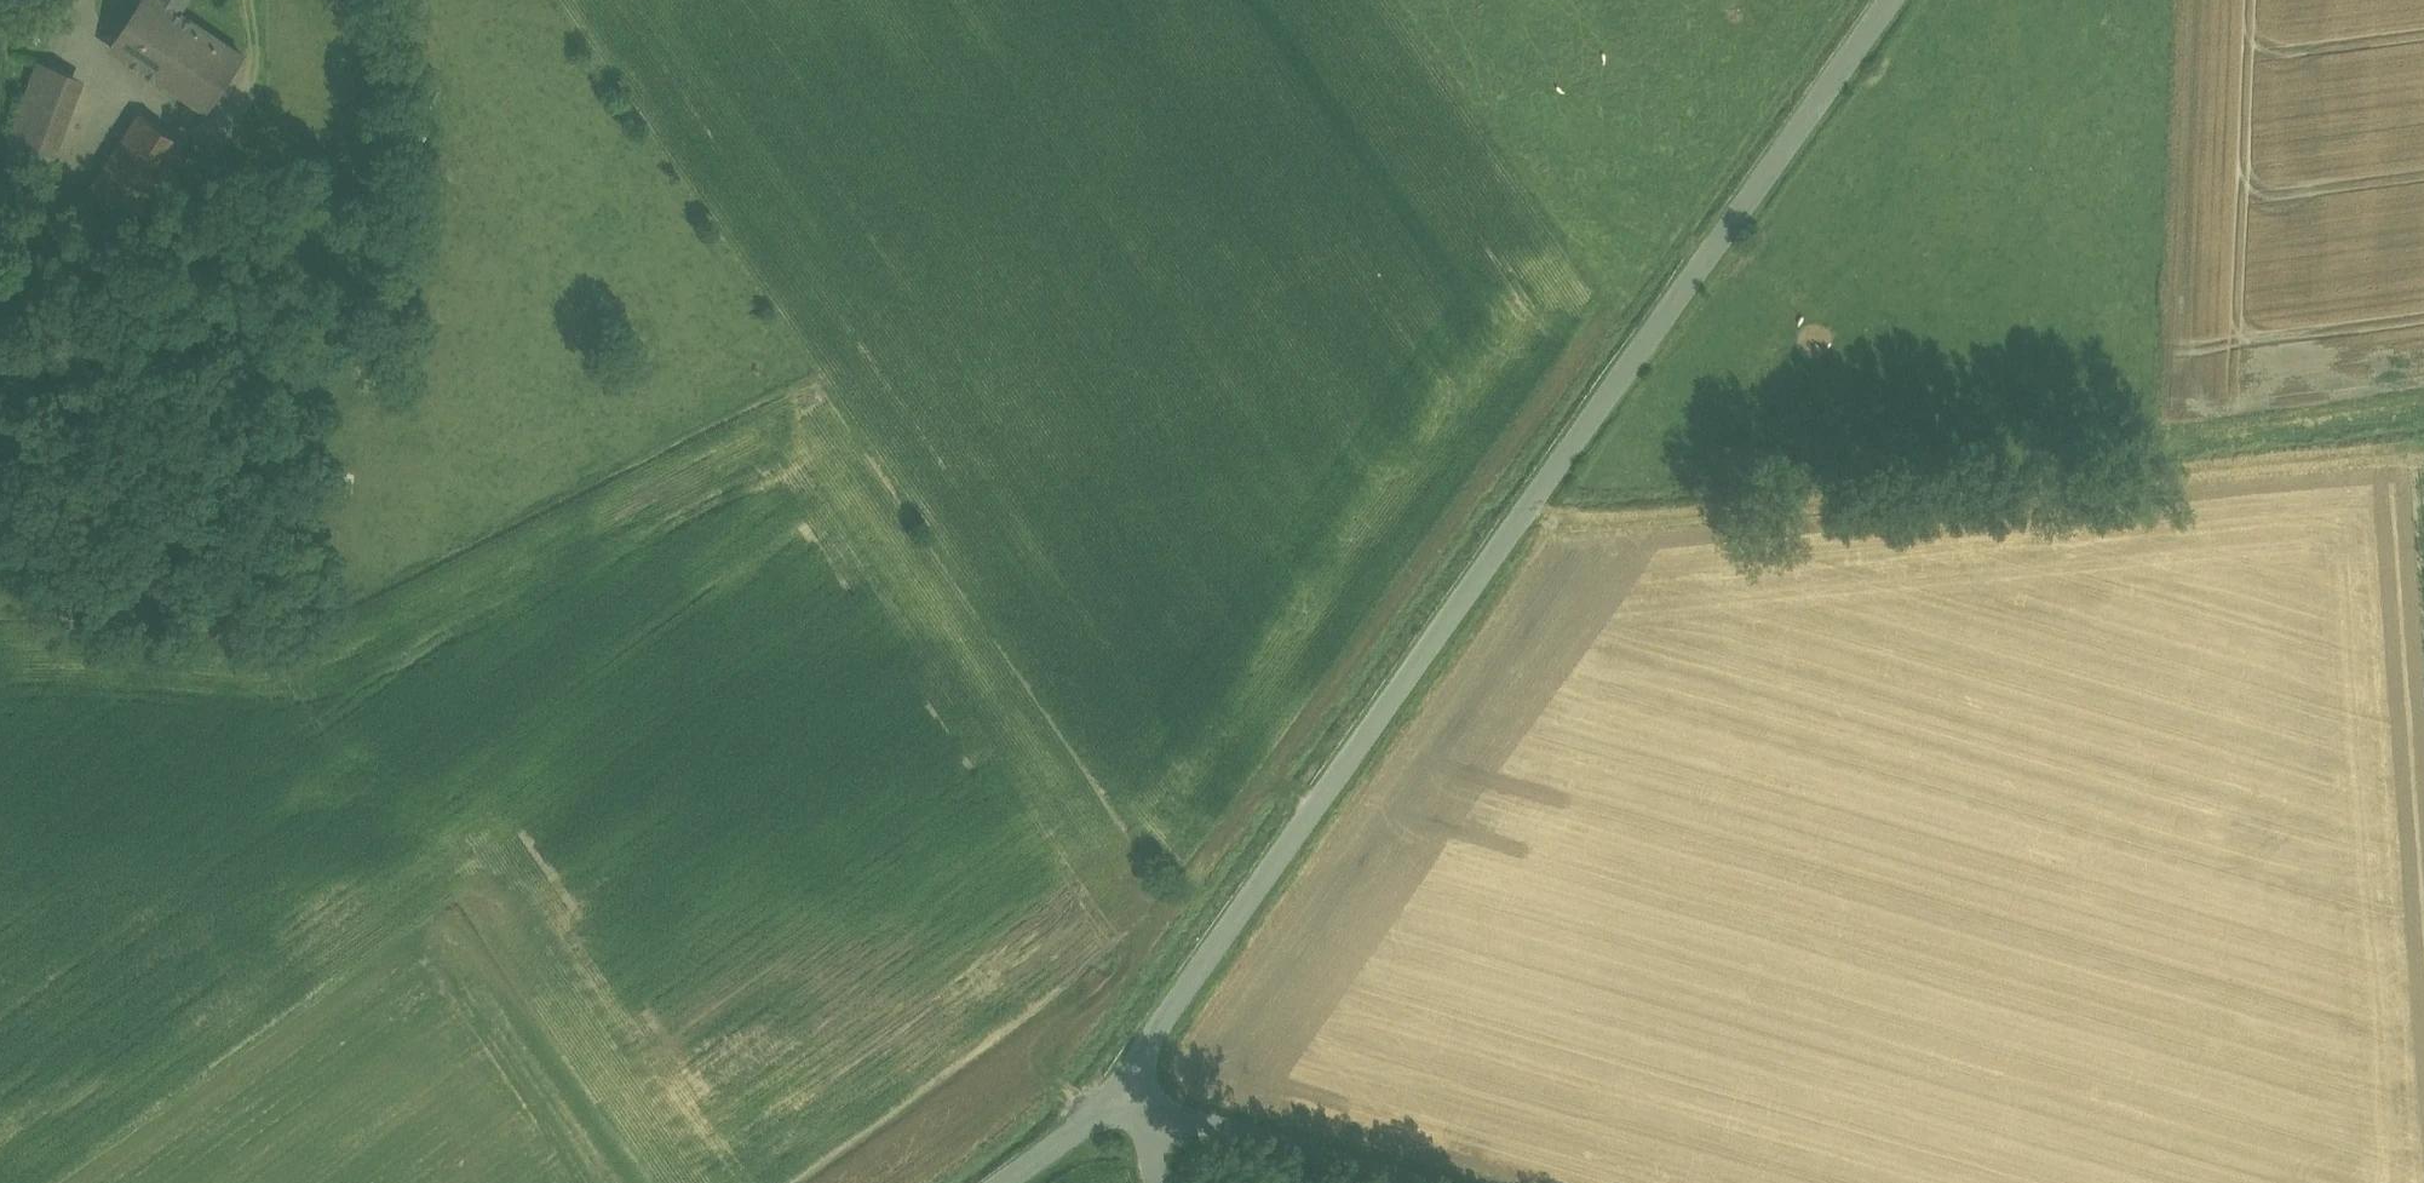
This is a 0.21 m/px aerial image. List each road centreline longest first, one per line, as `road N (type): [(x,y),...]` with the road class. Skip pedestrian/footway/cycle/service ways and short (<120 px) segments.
road 1 (unclassified): [(1894,0),(1743,227),(1200,980),(1141,1088)]
road 2 (unclassified): [(1141,1088),(1392,1182)]
road 3 (unclassified): [(1141,1088),(1013,1182)]

